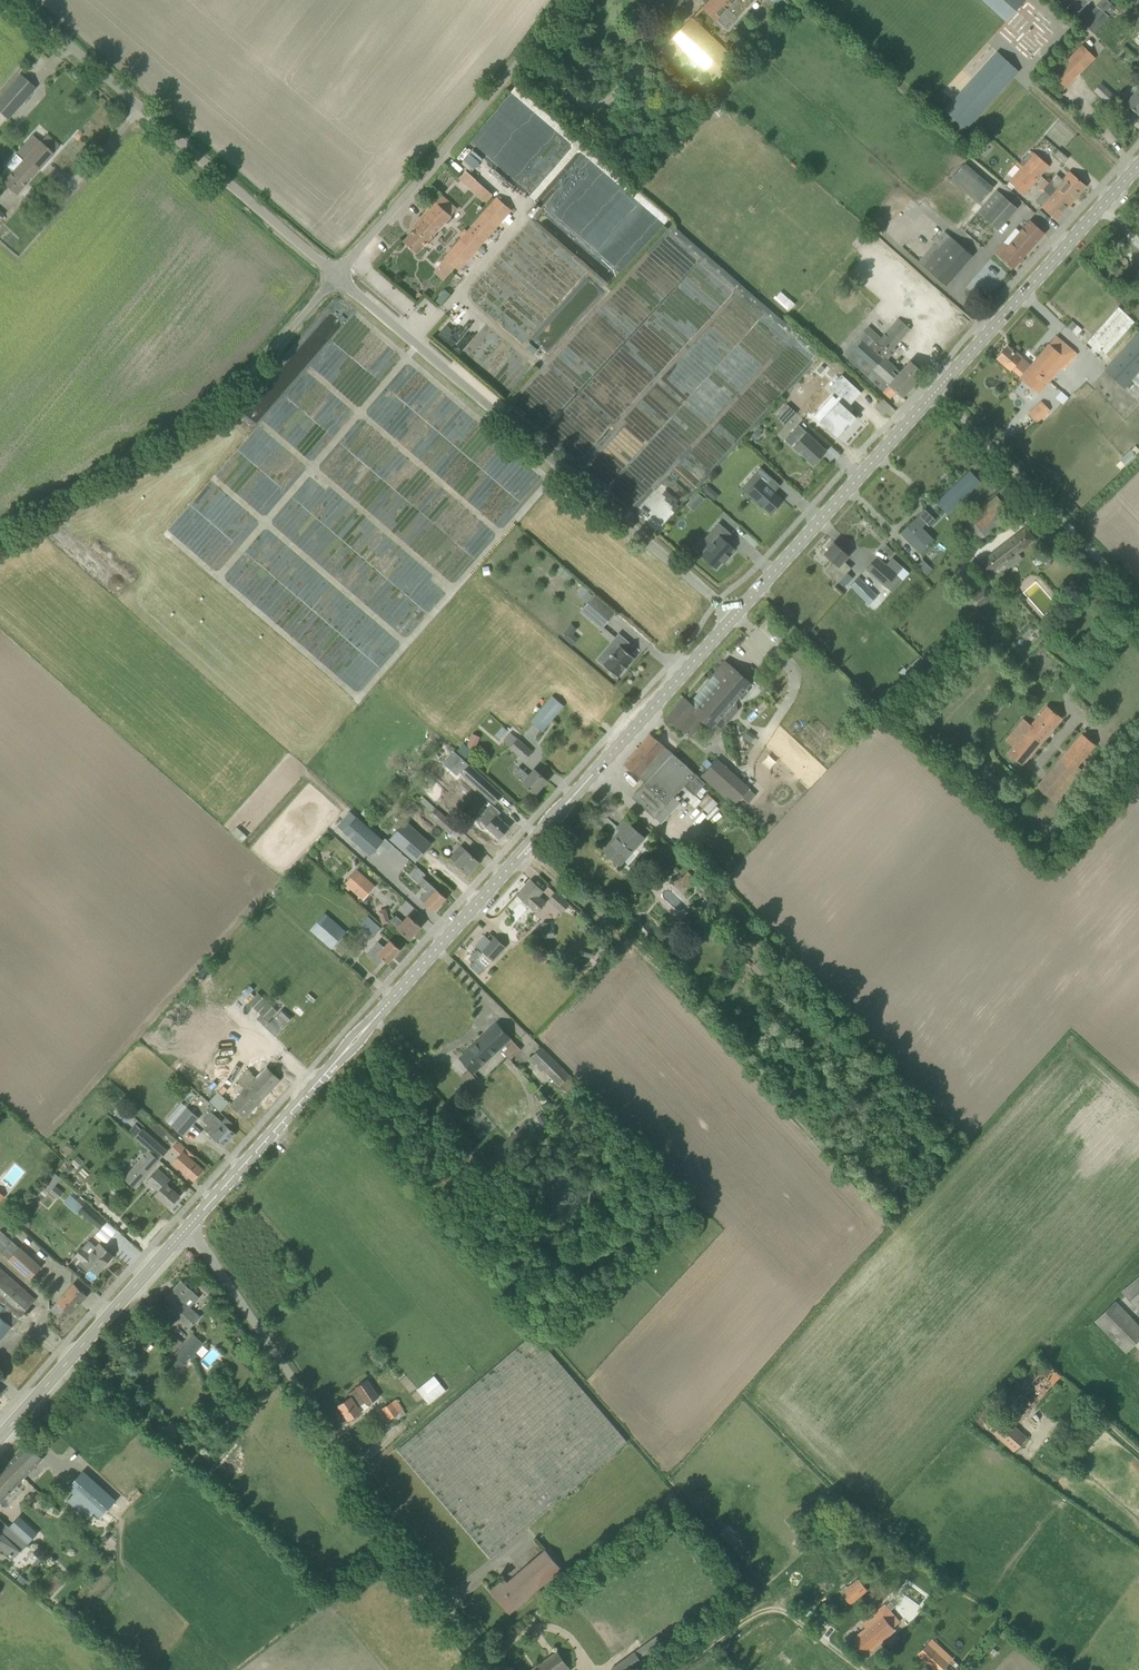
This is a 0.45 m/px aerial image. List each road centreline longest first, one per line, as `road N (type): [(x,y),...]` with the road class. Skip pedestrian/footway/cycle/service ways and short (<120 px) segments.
road 1 (unclassified): [(489,1669),(190,1224)]
road 2 (unclassified): [(733,618),(335,276)]
road 3 (unclassified): [(335,276),(9,0)]
road 4 (unclassified): [(0,533),(193,418),(258,368),(335,276)]
road 5 (residential): [(335,276),(493,97),(565,0)]
road 6 (secondary): [(733,618),(940,386)]
road 7 (secondary): [(940,386),(1138,165)]
road 8 (unclassified): [(1138,596),(940,386)]
road 9 (secondary): [(0,1437),(190,1224)]
road 10 (secondary): [(370,1024),(545,828)]
road 11 (secondary): [(566,805),(733,618)]
road 12 (track): [(872,1669),(797,1611),(772,1604),(752,1609),(669,1669)]
road 13 (secondary): [(190,1224),(340,1057)]

